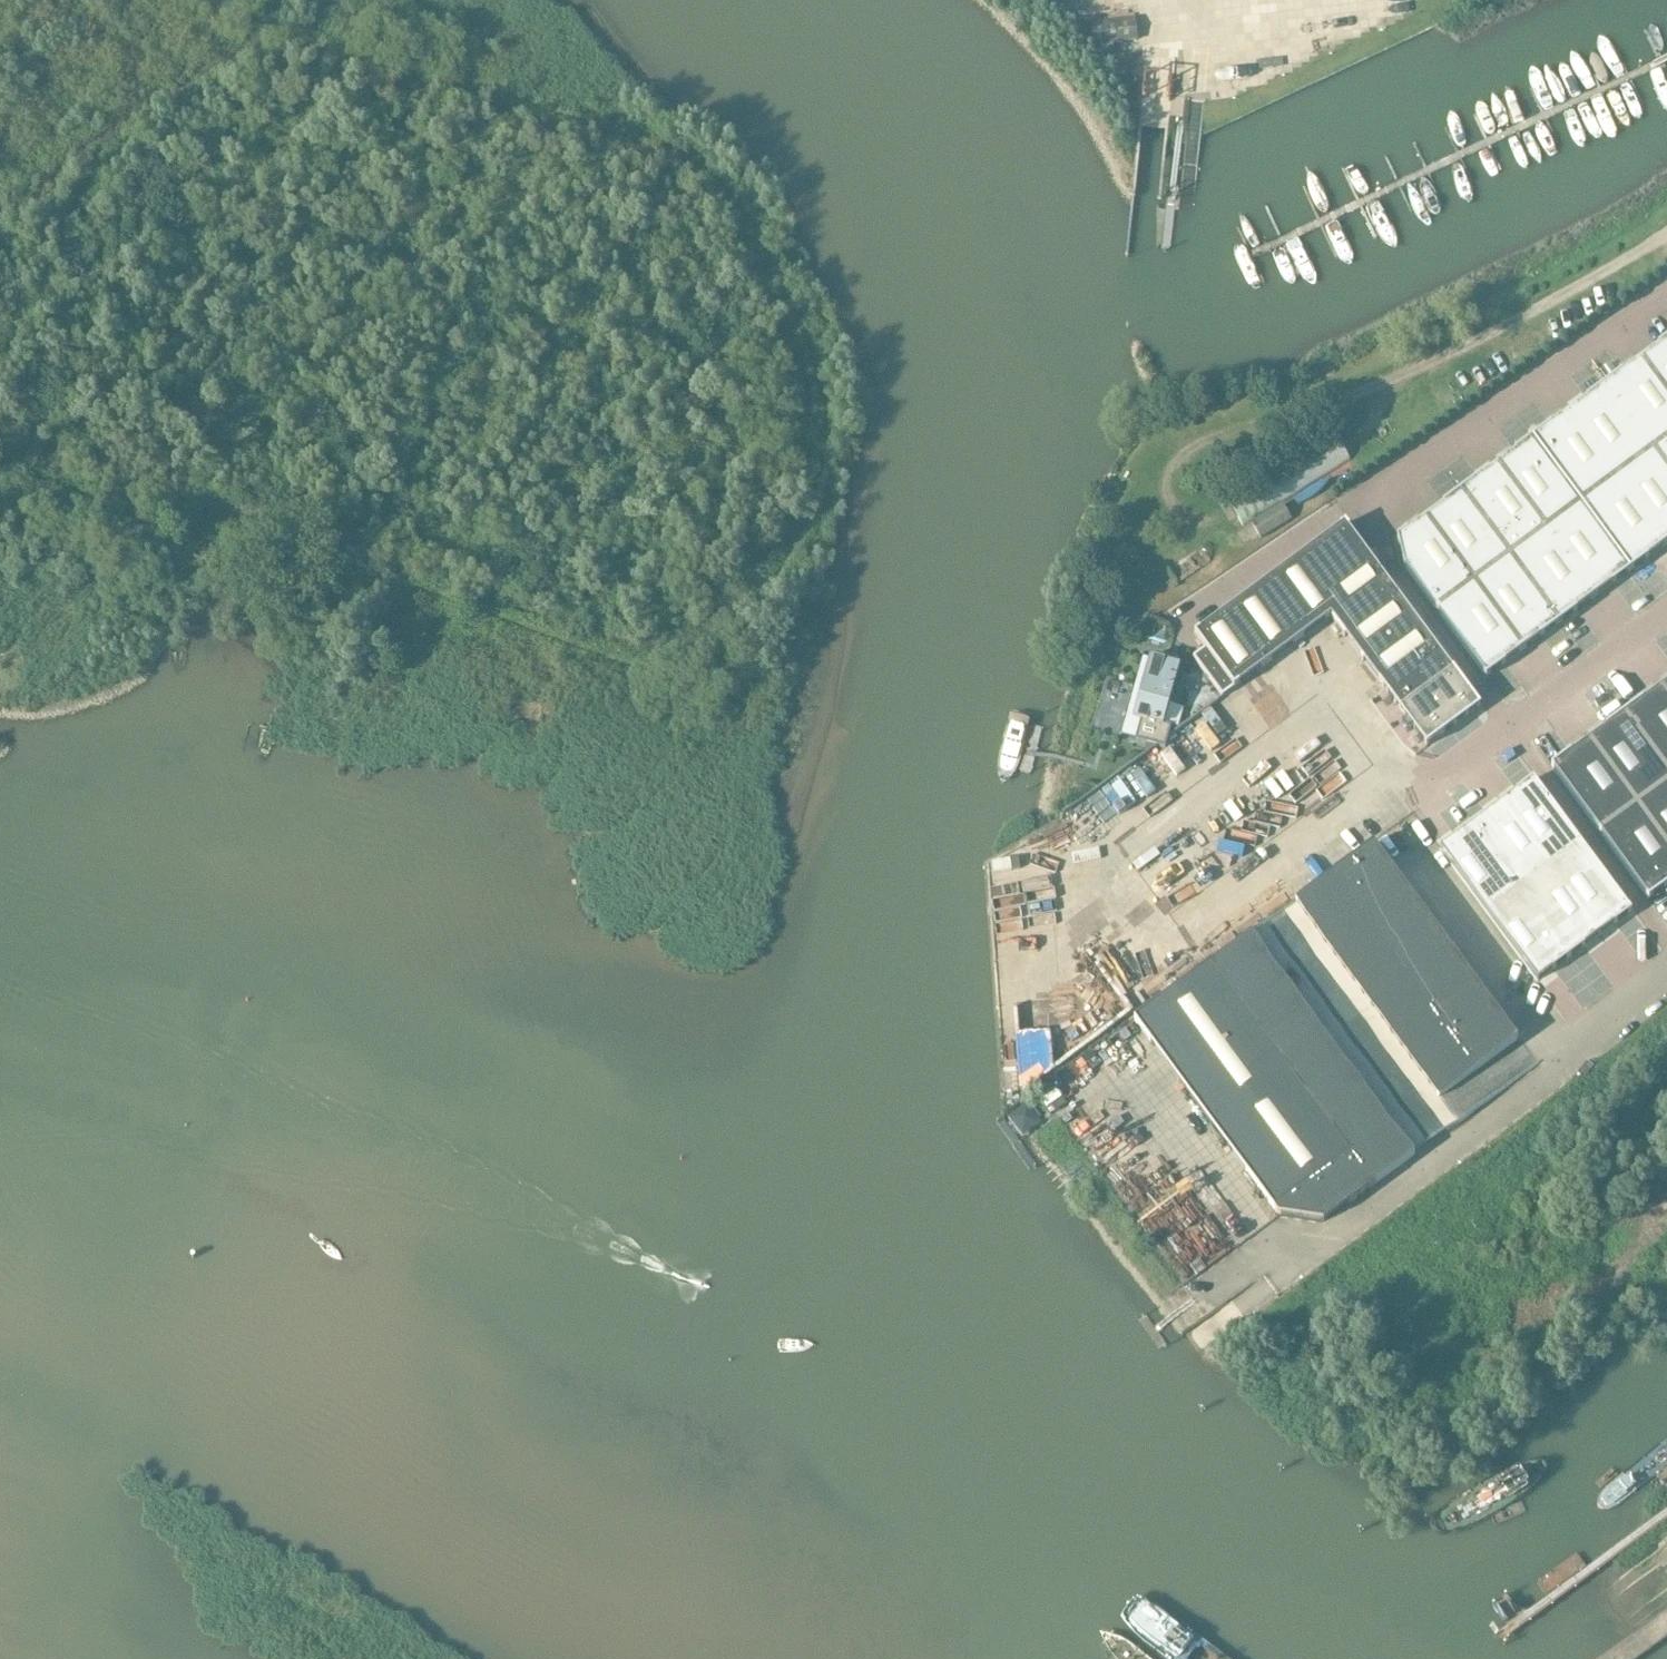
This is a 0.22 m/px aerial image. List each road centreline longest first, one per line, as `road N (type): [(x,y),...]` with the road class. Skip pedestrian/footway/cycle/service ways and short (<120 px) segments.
road 1 (unclassified): [(1666,969),(1282,1278)]
road 2 (unclassified): [(1421,794),(1666,606)]

